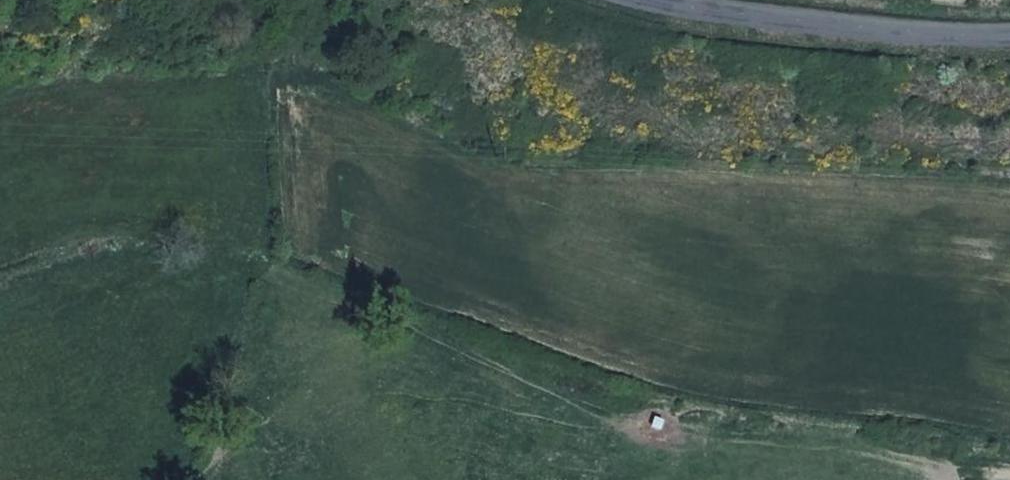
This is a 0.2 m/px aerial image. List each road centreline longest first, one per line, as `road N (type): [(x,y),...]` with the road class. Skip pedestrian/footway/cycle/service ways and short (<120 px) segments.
road 1 (secondary): [(658,0),(817,22),(1009,34)]

